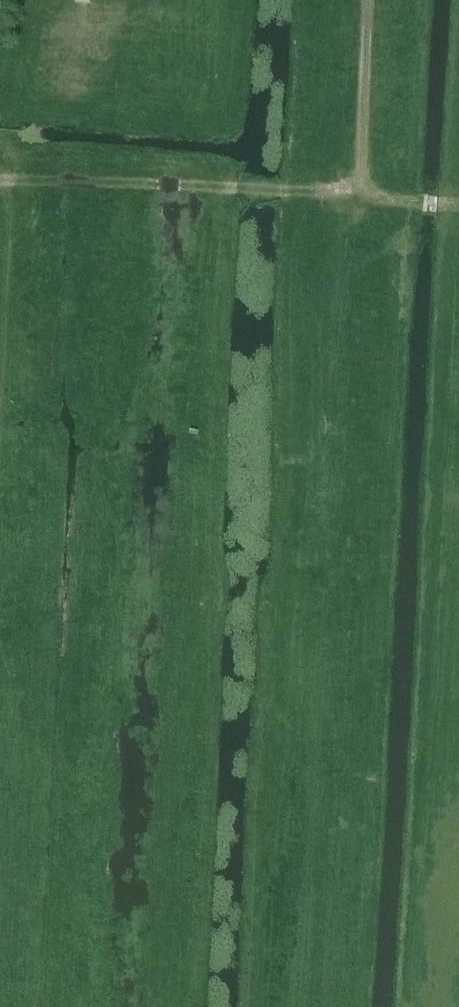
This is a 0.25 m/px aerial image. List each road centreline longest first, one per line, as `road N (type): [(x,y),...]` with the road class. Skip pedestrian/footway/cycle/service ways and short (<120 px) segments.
road 1 (track): [(367,0),(358,193)]
road 2 (track): [(291,192),(458,204)]

